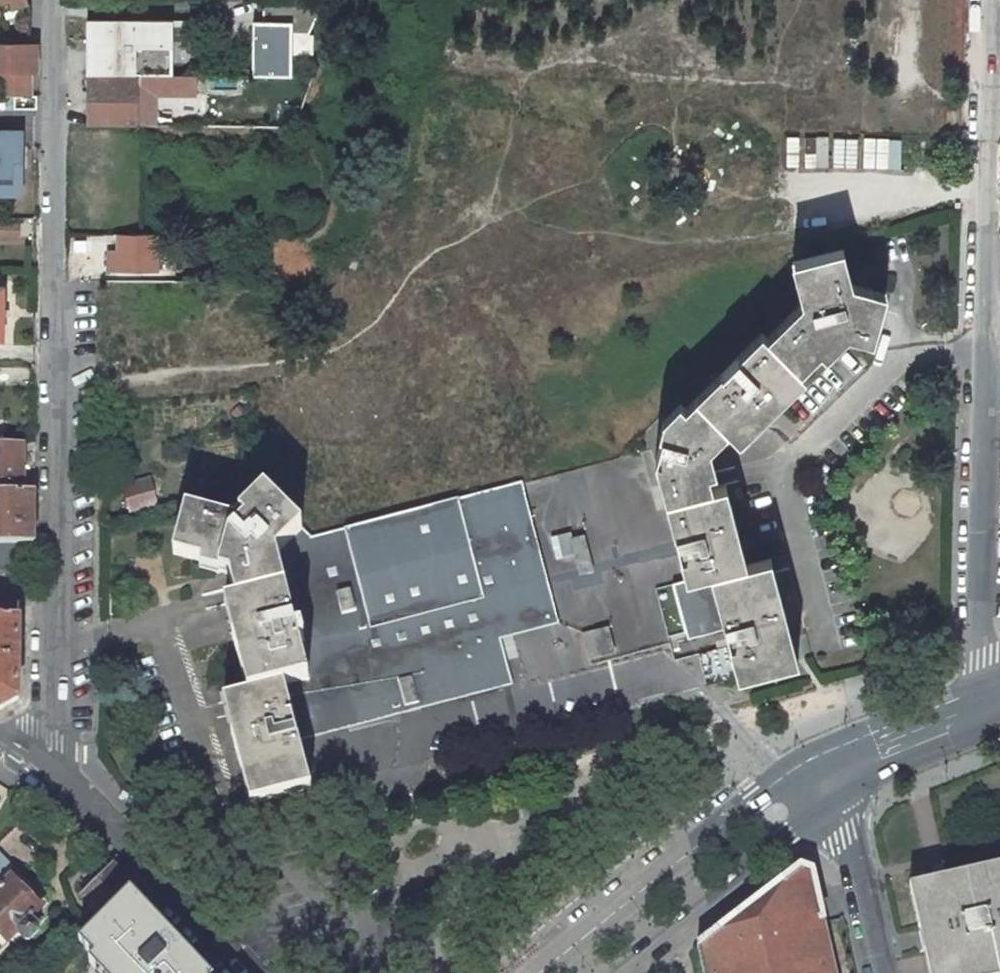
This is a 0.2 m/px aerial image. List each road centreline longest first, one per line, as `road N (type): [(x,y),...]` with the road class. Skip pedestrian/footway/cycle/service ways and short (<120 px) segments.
road 1 (residential): [(62,769),(58,0)]
road 2 (residential): [(999,247),(983,710)]
road 3 (secondary): [(832,771),(757,802),(535,972)]
road 4 (secondary): [(616,972),(788,839),(832,771)]
road 5 (residential): [(253,972),(62,769)]
road 6 (residential): [(832,771),(880,972)]
road 7 (secondary): [(983,710),(832,771)]

